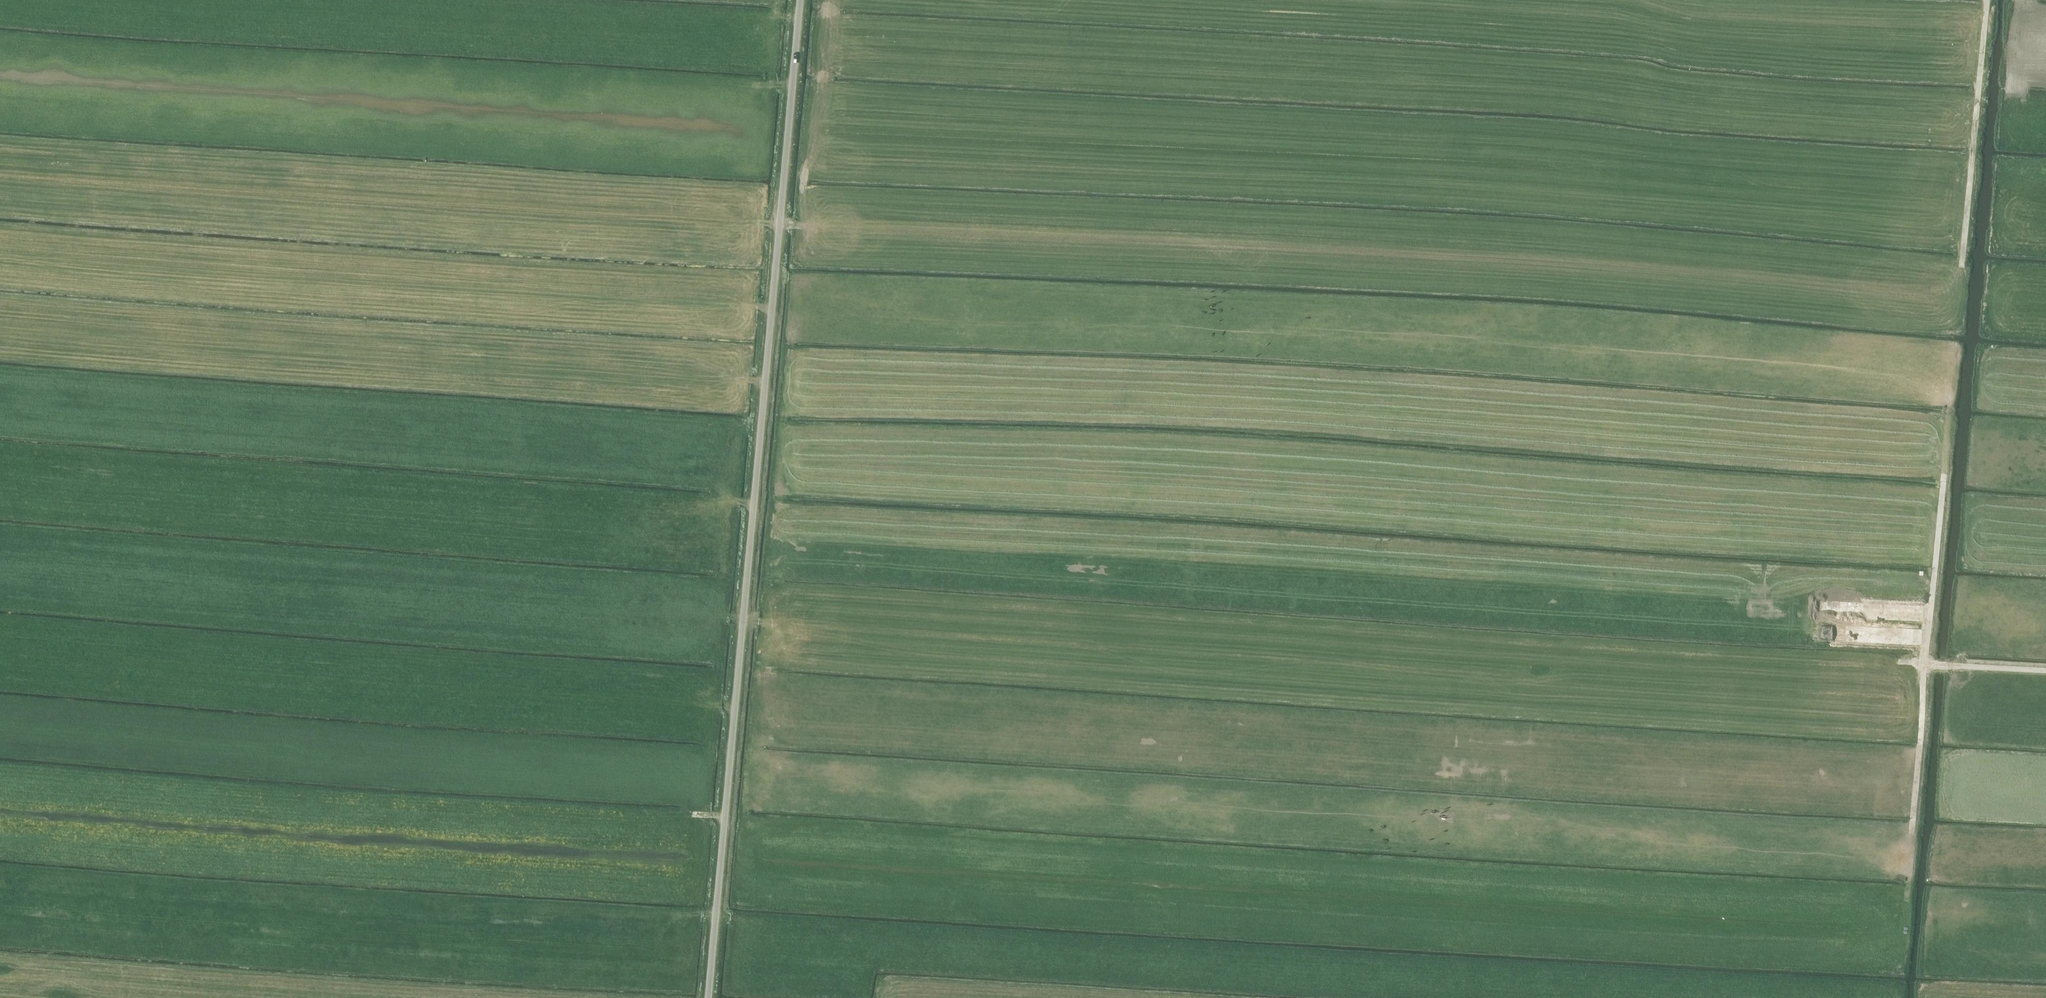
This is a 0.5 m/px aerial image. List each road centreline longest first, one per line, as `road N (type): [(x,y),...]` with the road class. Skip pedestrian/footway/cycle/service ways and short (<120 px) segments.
road 1 (unclassified): [(708,997),(801,0)]
road 2 (track): [(1987,0),(1962,269)]
road 3 (track): [(1924,661),(1950,396)]
road 4 (track): [(1900,661),(1924,661),(1913,833)]
road 5 (track): [(1924,661),(2045,669)]

